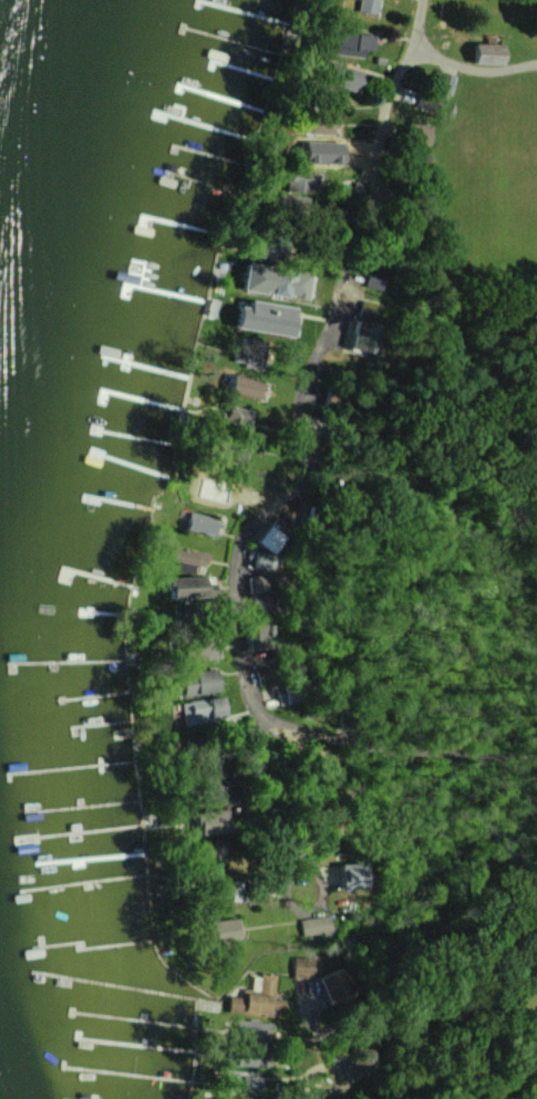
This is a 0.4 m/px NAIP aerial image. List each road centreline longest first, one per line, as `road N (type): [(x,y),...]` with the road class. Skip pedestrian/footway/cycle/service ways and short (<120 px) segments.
road 1 (residential): [(536,453),(307,478),(252,516),(235,550),(239,657),(257,713),(355,744),(536,757)]
road 2 (residential): [(536,986),(353,1076),(327,1098)]
road 3 (residential): [(307,478),(304,393),(344,280)]
road 4 (residential): [(423,0),(413,48),(477,69),(536,63)]

